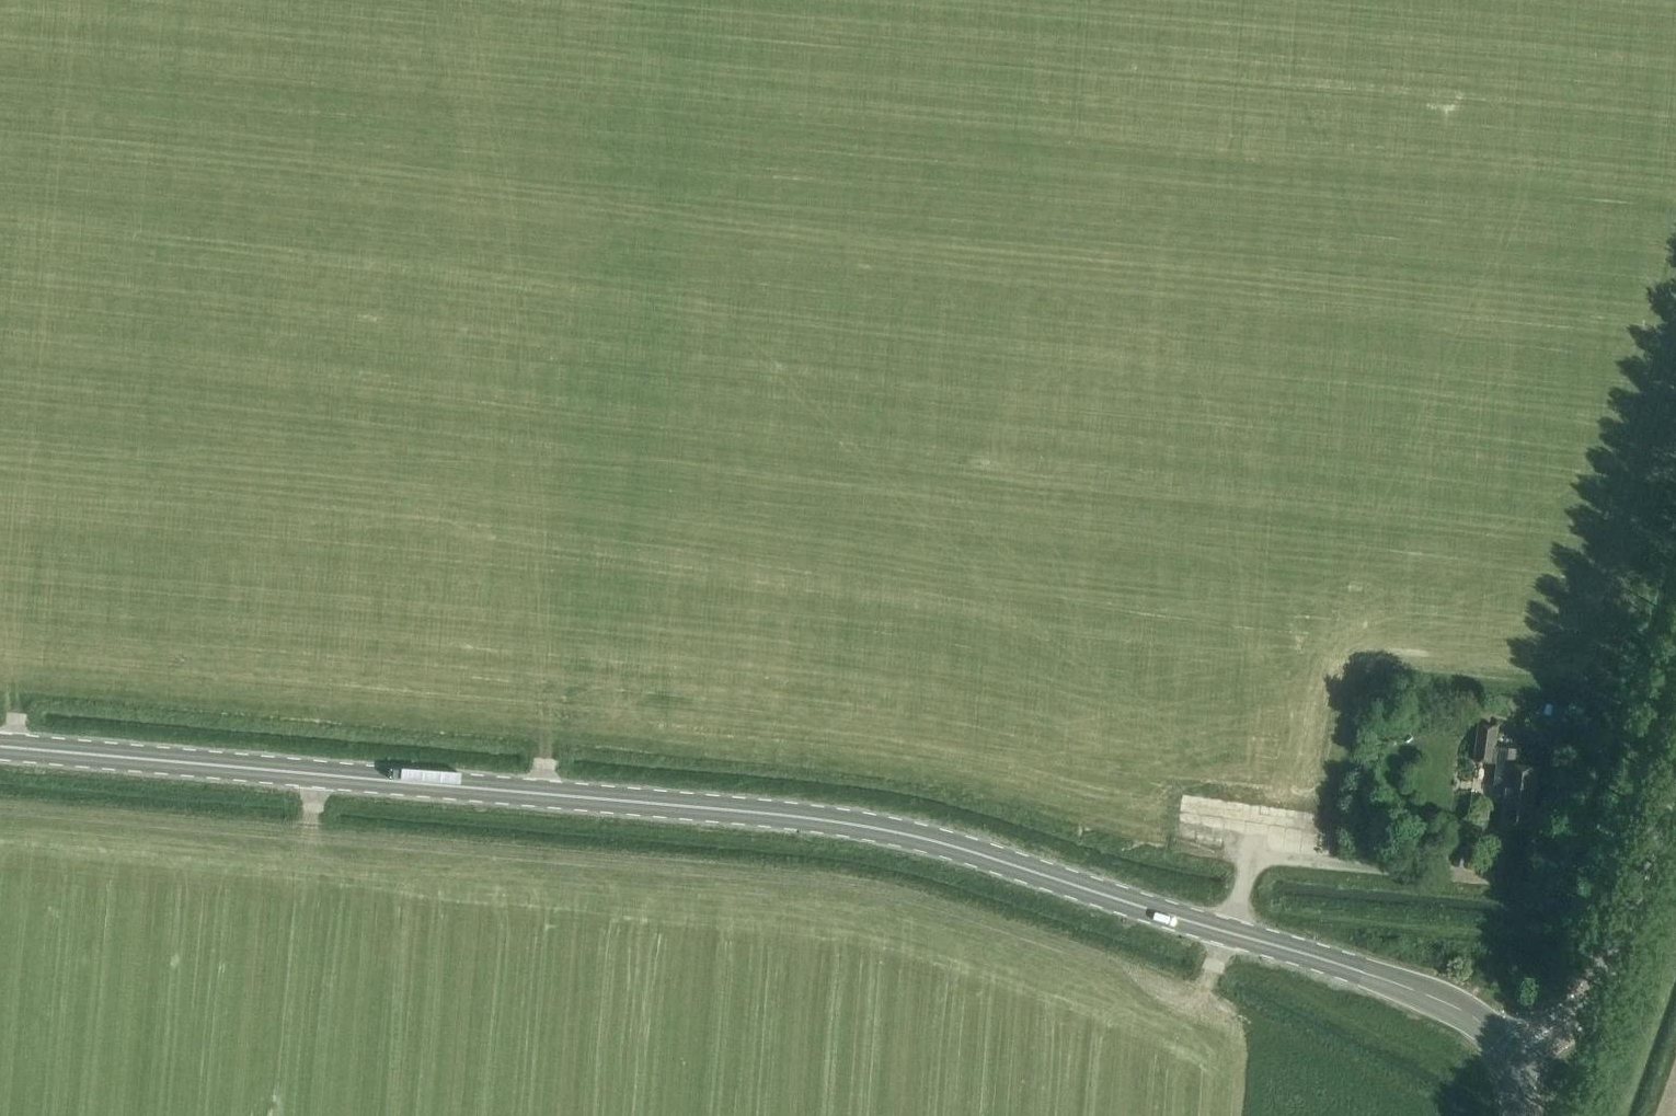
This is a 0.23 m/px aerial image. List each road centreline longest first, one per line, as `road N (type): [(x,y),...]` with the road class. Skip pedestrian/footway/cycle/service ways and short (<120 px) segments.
road 1 (secondary): [(1509,1055),(1471,1016),(1413,990),(906,834),(772,813),(0,746)]
road 2 (unclassified): [(1622,919),(1584,1007),(1509,1055)]
road 3 (unclassified): [(1622,919),(1675,766)]

